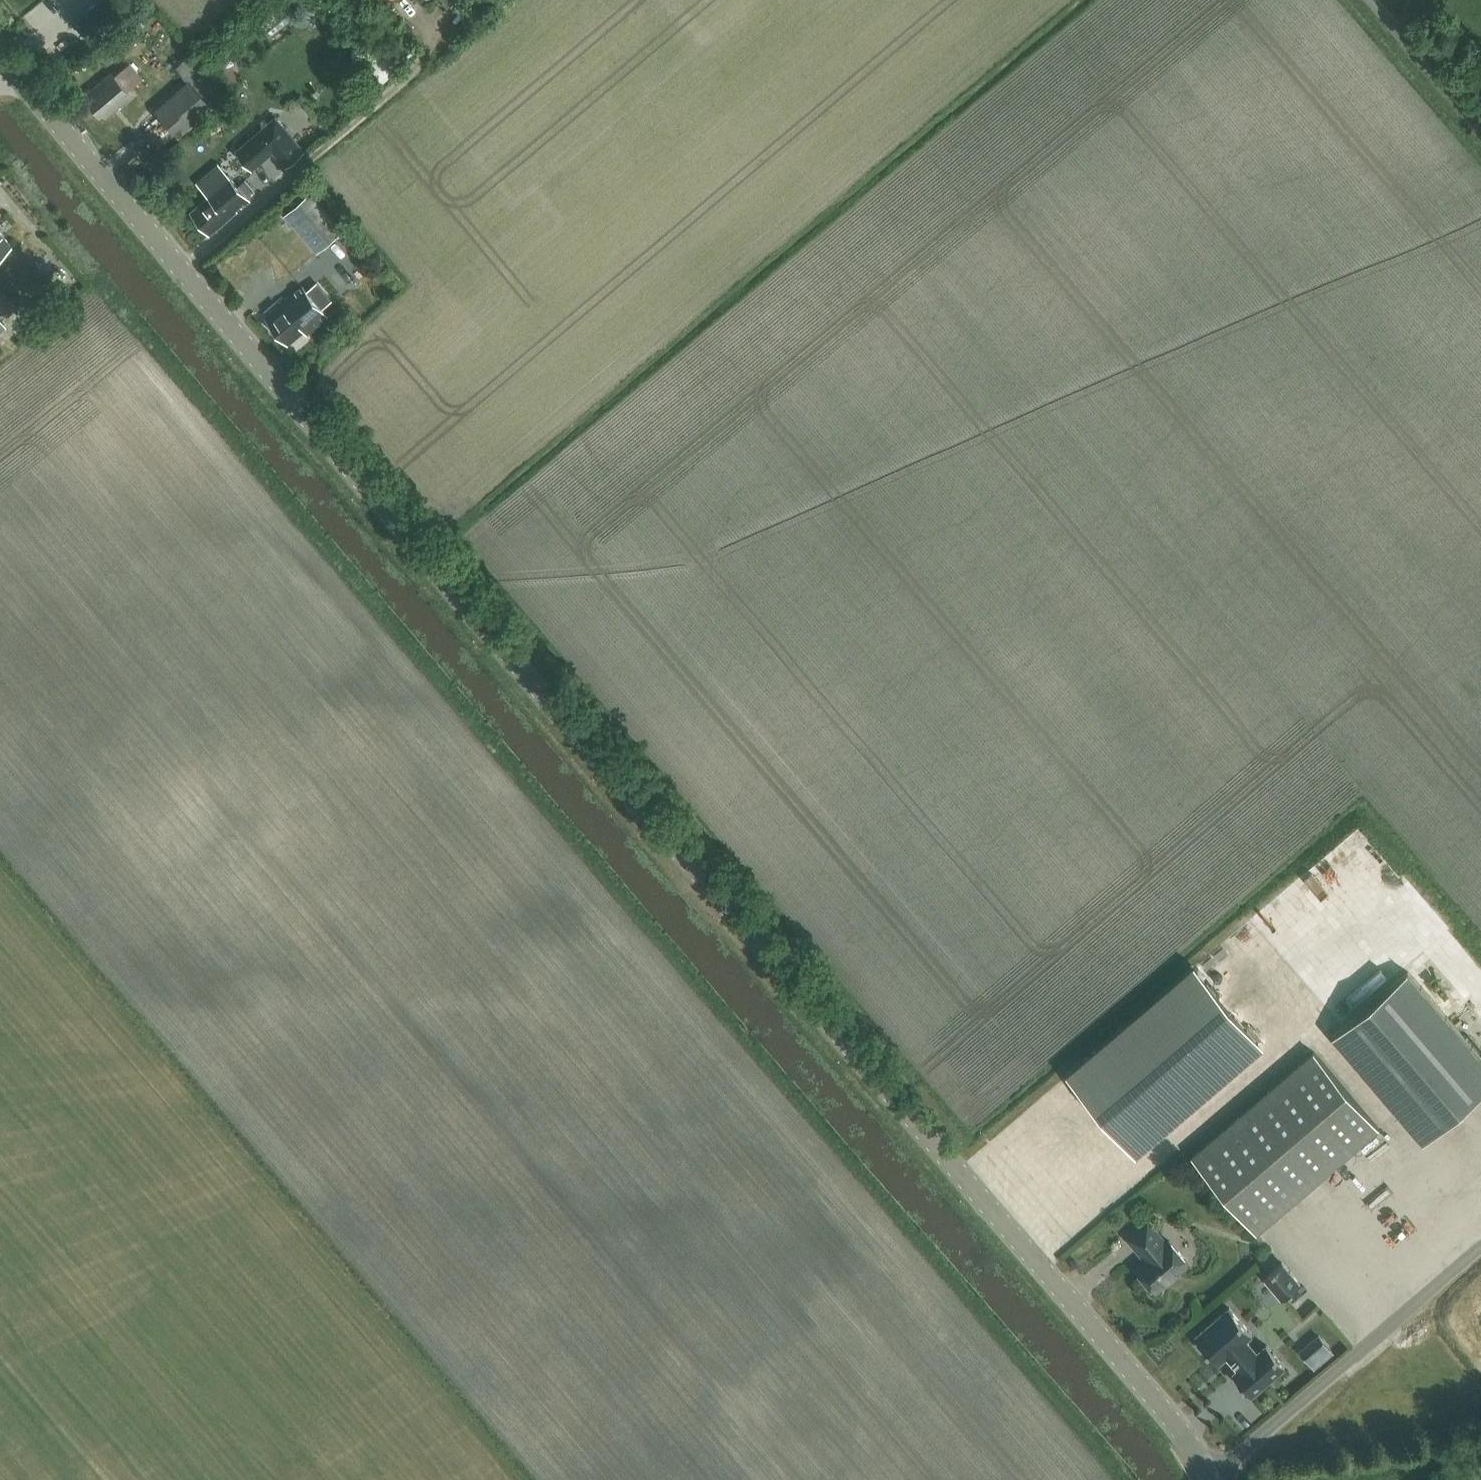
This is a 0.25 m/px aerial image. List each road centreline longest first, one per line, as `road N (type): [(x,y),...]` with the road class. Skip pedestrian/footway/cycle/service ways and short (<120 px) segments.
road 1 (tertiary): [(1211,1479),(1148,1390),(0,56)]
road 2 (unclassified): [(1211,1479),(1480,1242)]
road 3 (track): [(181,269),(411,77),(428,52)]
road 4 (unclassified): [(1480,132),(1369,0)]

